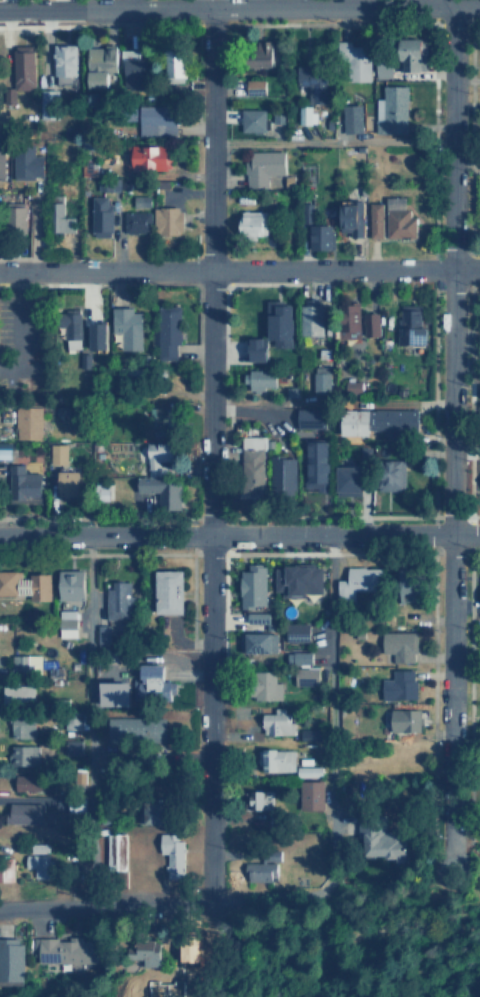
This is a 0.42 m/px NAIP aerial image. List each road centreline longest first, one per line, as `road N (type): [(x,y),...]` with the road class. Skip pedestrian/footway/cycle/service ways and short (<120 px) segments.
road 1 (residential): [(211,896),(210,8)]
road 2 (residential): [(448,880),(450,15),(441,0)]
road 3 (tertiary): [(0,12),(479,4)]
road 4 (residential): [(0,537),(479,534)]
road 5 (residential): [(479,268),(0,271)]
road 6 (residential): [(0,907),(190,907),(211,896)]

